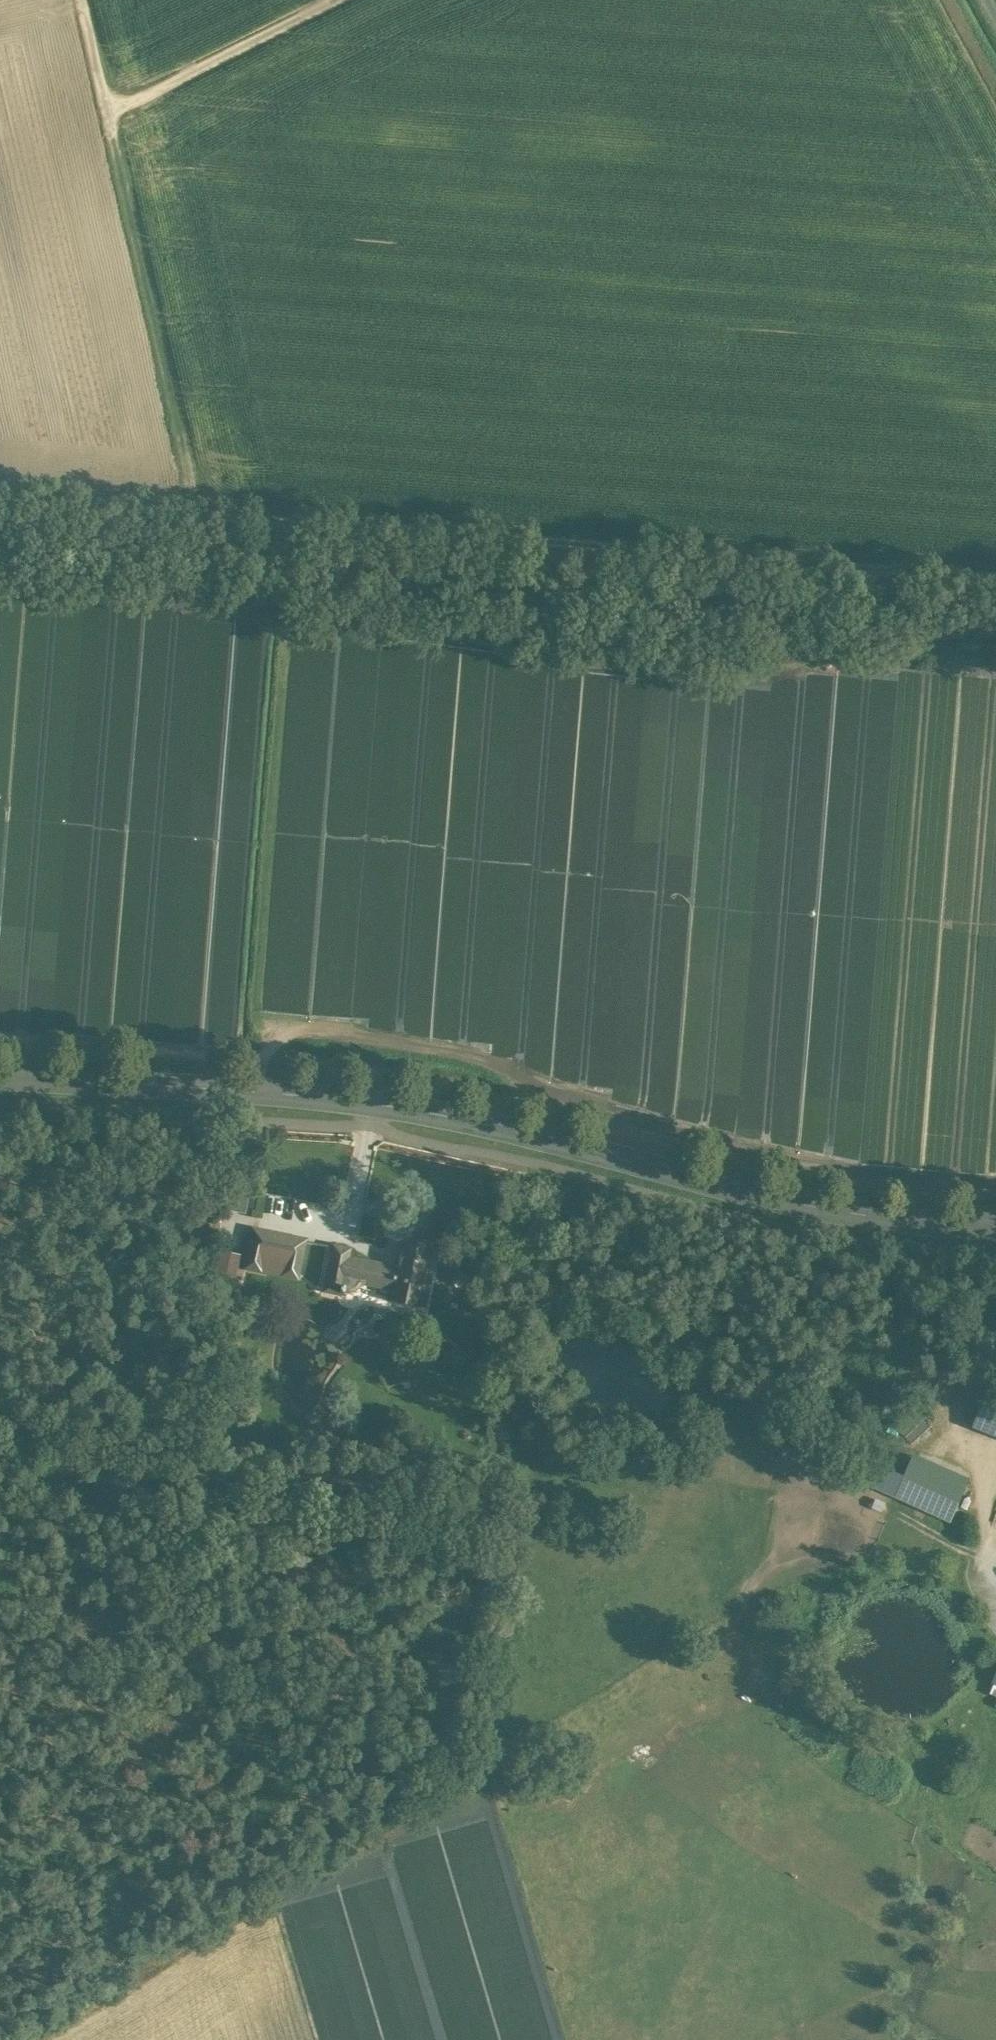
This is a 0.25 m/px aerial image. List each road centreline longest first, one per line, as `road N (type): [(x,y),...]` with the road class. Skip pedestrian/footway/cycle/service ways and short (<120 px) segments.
road 1 (secondary): [(995,1226),(862,1215),(460,1118),(361,1102),(0,1074)]
road 2 (track): [(995,579),(0,496)]
road 3 (track): [(81,0),(197,513)]
road 4 (track): [(109,120),(342,0)]

